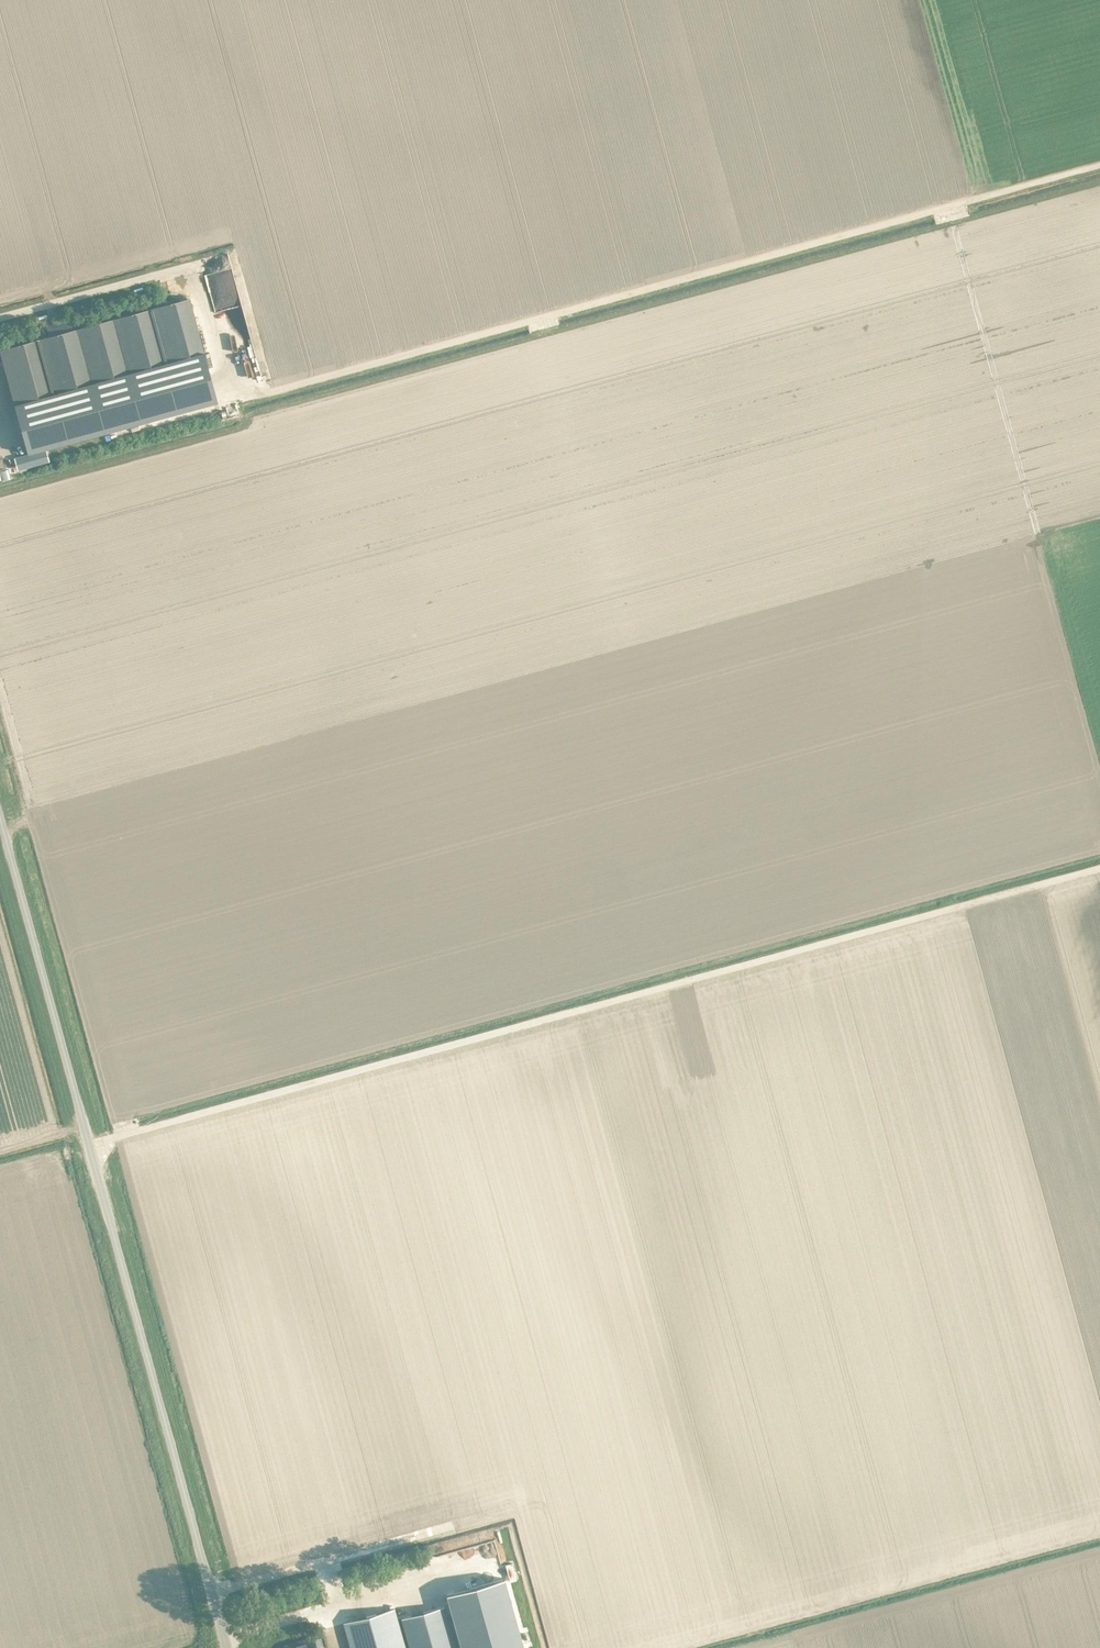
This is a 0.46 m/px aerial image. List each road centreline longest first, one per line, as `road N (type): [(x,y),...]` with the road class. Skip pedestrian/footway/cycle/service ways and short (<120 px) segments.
road 1 (unclassified): [(222,1647),(0,834)]

